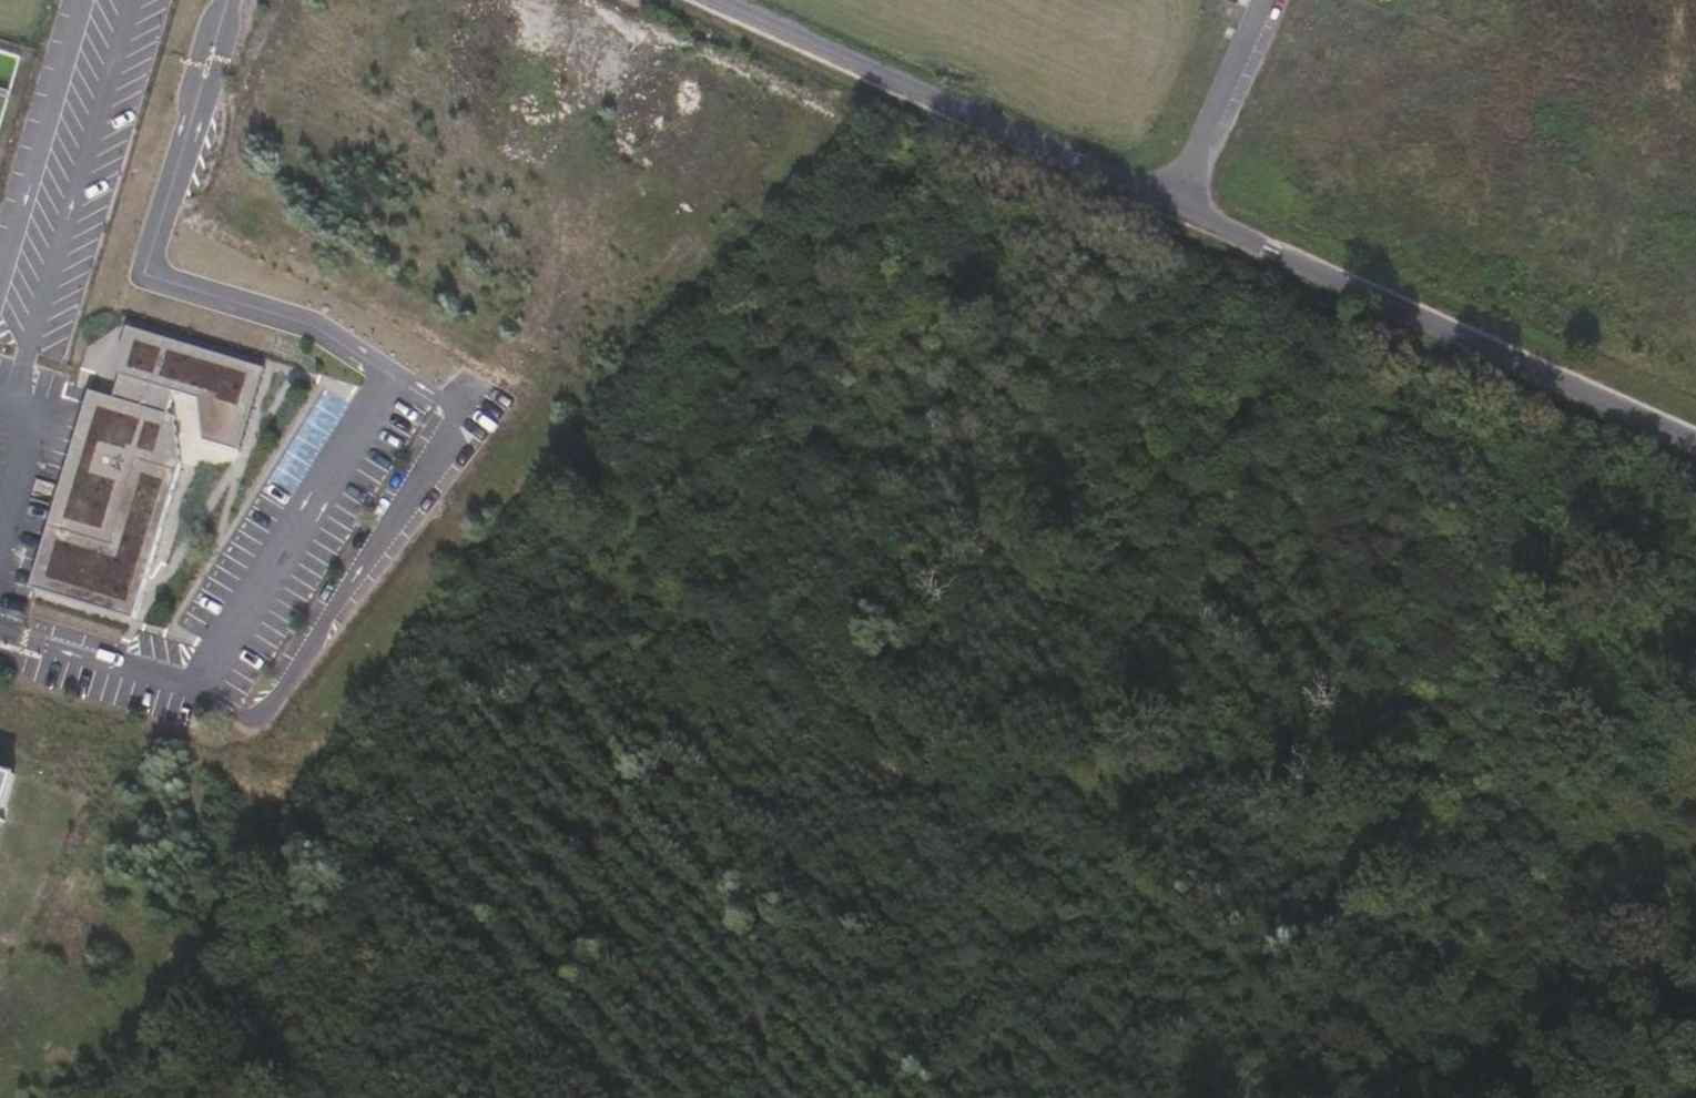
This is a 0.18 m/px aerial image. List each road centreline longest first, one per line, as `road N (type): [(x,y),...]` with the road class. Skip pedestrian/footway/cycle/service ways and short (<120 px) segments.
road 1 (unclassified): [(724,0),(1695,440)]
road 2 (track): [(327,772),(620,1097)]

